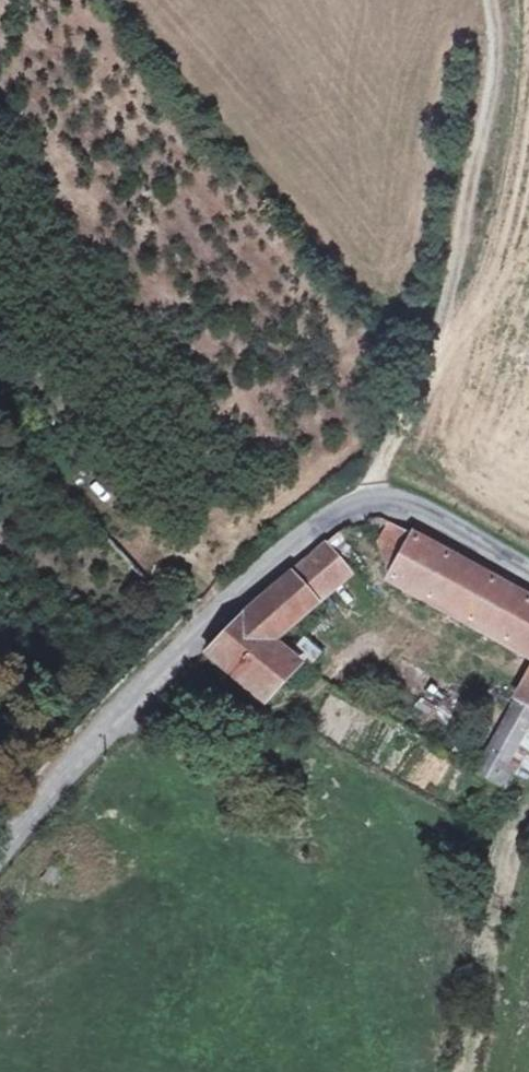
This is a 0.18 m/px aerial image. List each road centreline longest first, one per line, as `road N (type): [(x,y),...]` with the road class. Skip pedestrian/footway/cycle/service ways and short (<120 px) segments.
road 1 (tertiary): [(0,852),(242,589),(345,507),(392,500),(528,574)]
road 2 (track): [(493,0),(508,83),(434,372),(367,501)]

